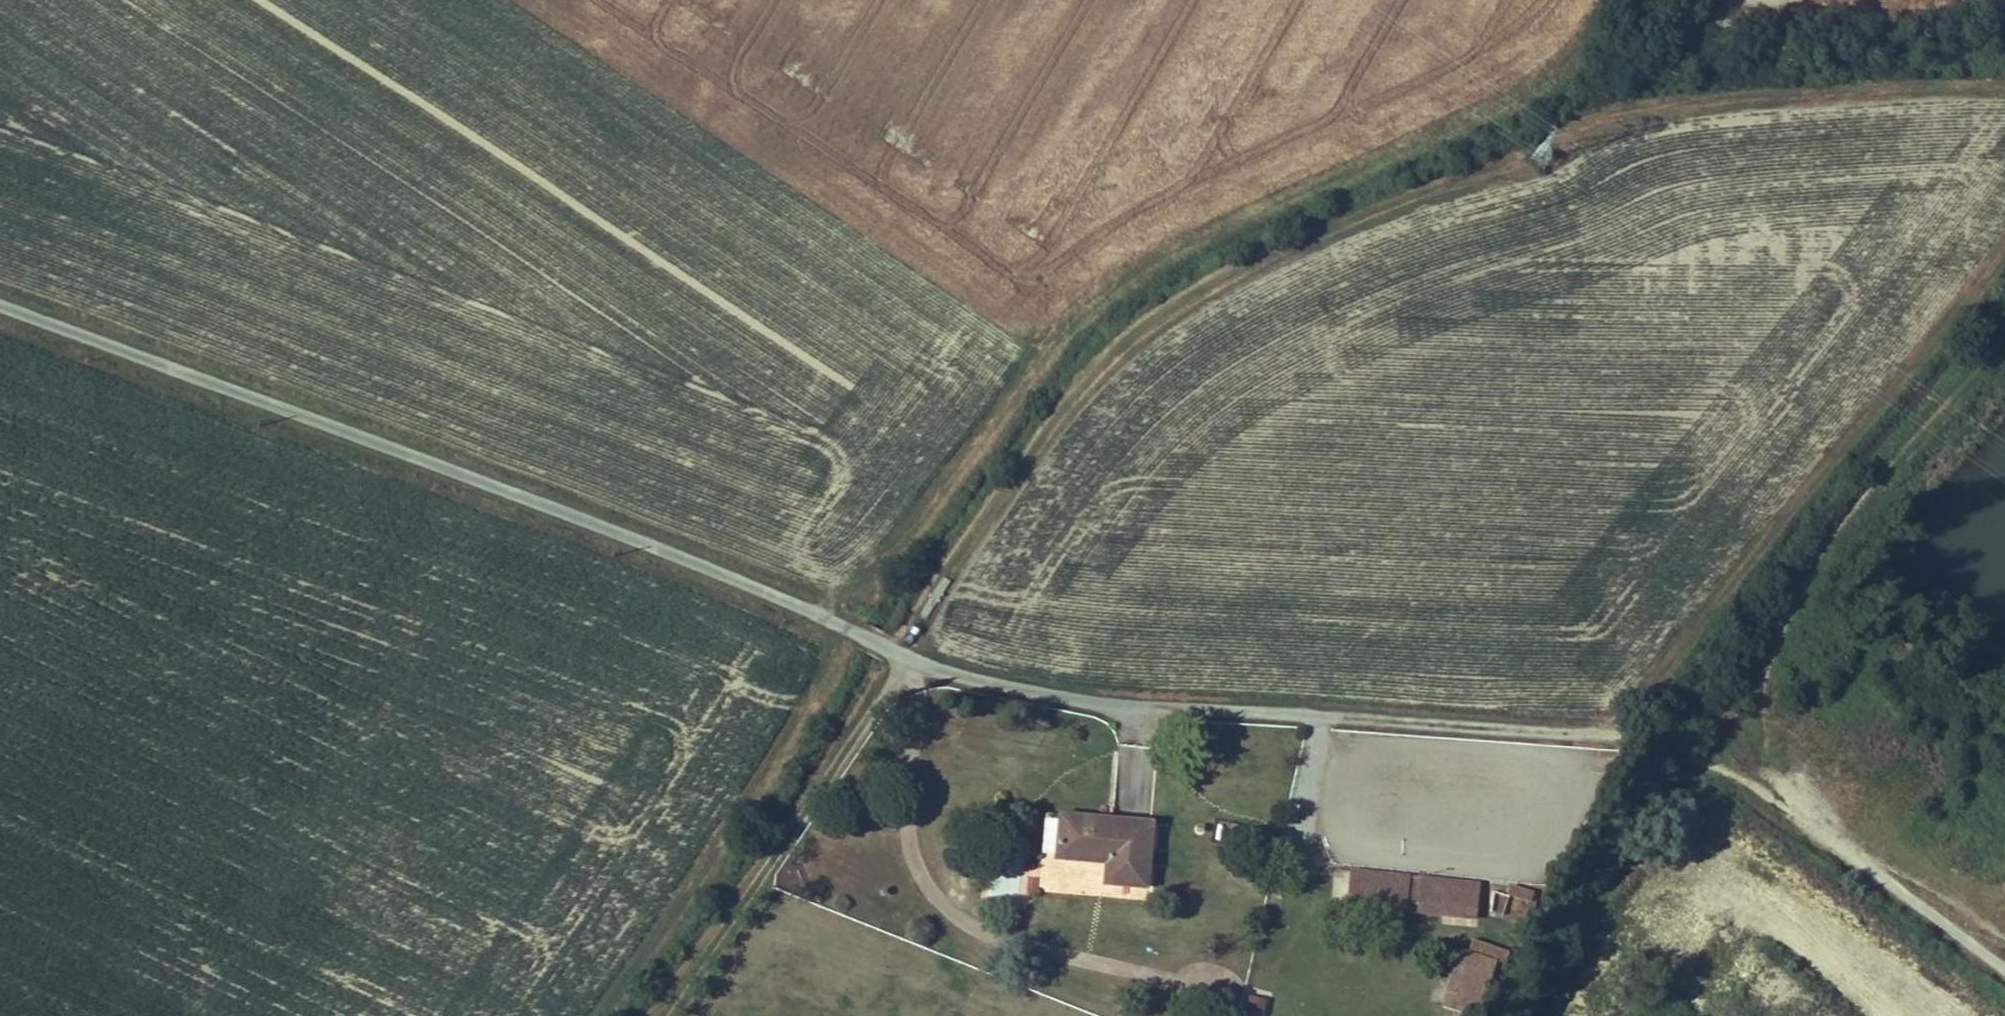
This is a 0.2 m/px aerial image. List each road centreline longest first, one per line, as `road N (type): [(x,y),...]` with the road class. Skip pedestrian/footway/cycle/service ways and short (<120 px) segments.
road 1 (unclassified): [(0,300),(723,570),(934,667),(1149,708),(1632,737),(1718,767),(2004,969)]

